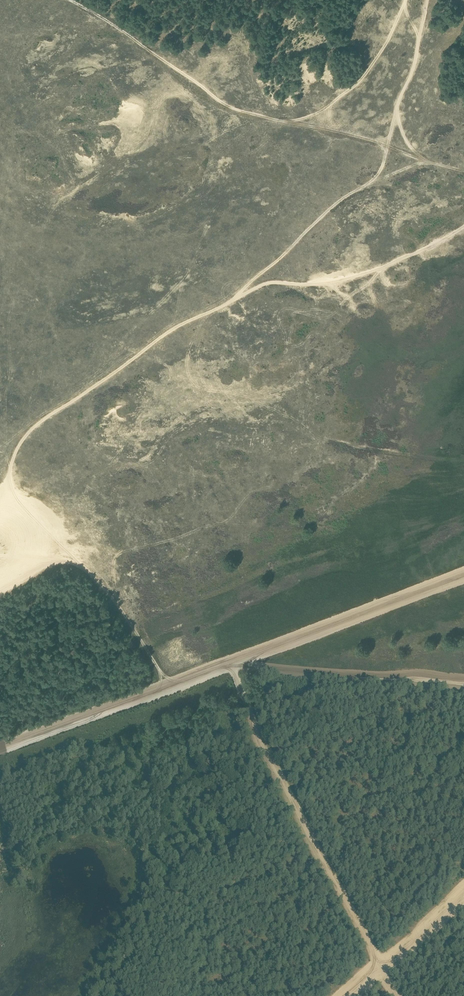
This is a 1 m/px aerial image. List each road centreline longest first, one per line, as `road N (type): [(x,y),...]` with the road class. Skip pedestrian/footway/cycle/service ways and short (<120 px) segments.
road 1 (track): [(165,686),(91,572),(22,508),(10,482),(16,450),(43,420),(190,320),(268,283),(329,283),(376,270),(463,226)]
road 2 (track): [(0,747),(463,574)]
road 3 (track): [(230,661),(272,765),(395,995)]
road 4 (track): [(235,298),(378,175),(427,0)]
road 5 (track): [(281,121),(214,98),(71,0)]
road 6 (track): [(230,661),(463,684)]
road 7 (track): [(463,172),(281,121)]
road 8 (track): [(281,121),(321,112),(359,81),(406,0)]
road 9 (track): [(347,995),(463,895)]

